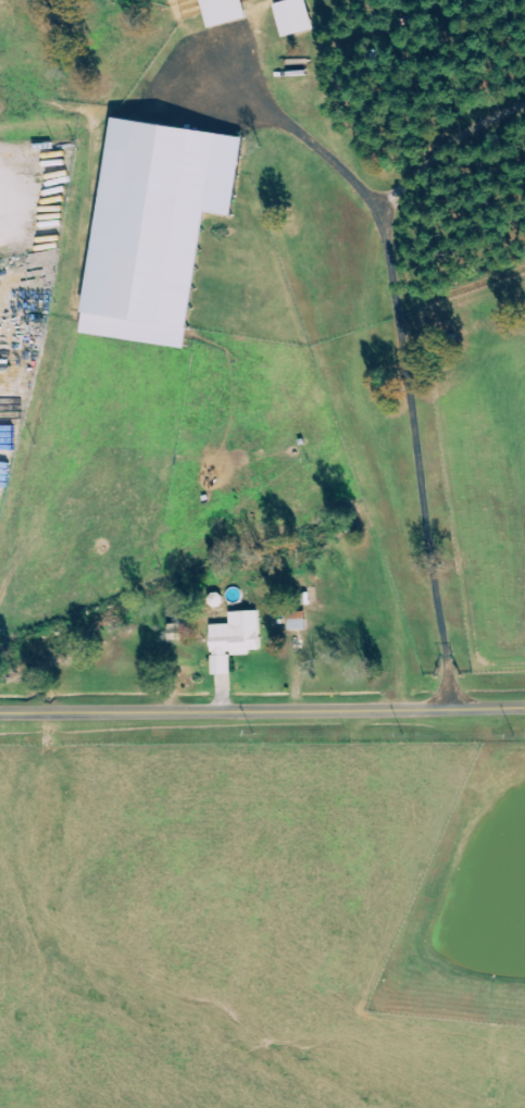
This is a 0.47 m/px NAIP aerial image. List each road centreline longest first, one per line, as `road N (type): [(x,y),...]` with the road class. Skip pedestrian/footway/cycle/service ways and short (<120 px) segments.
road 1 (tertiary): [(0,713),(524,704)]

